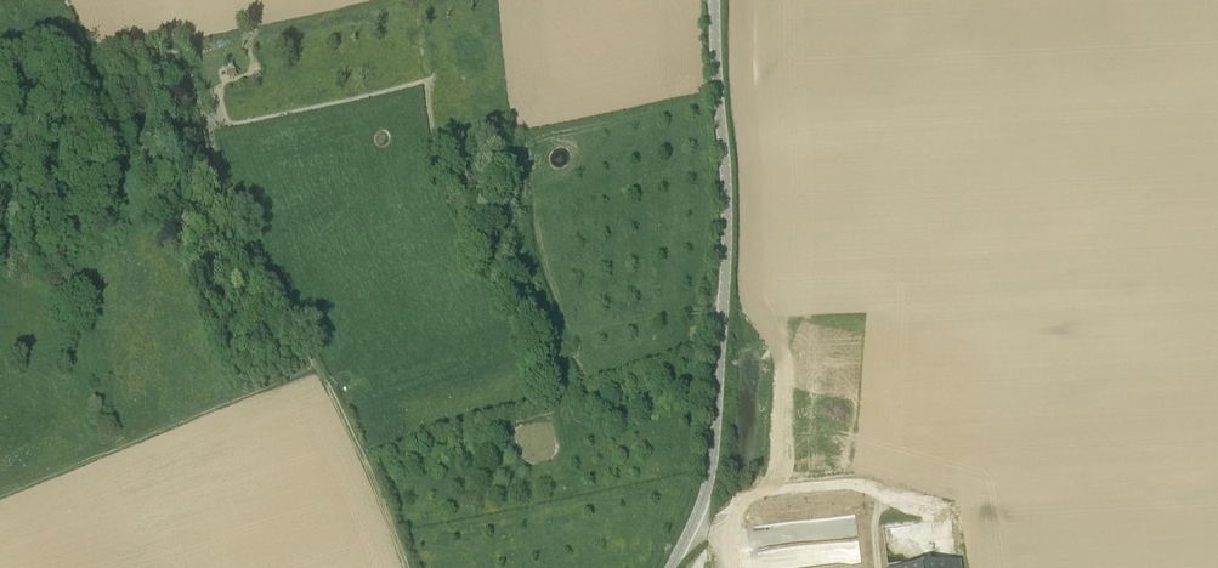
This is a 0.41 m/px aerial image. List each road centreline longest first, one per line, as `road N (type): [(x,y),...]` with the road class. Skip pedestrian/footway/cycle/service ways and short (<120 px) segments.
road 1 (unclassified): [(671,567),(701,506),(716,438),(727,239),(714,0)]
road 2 (track): [(407,567),(345,417),(231,199)]

